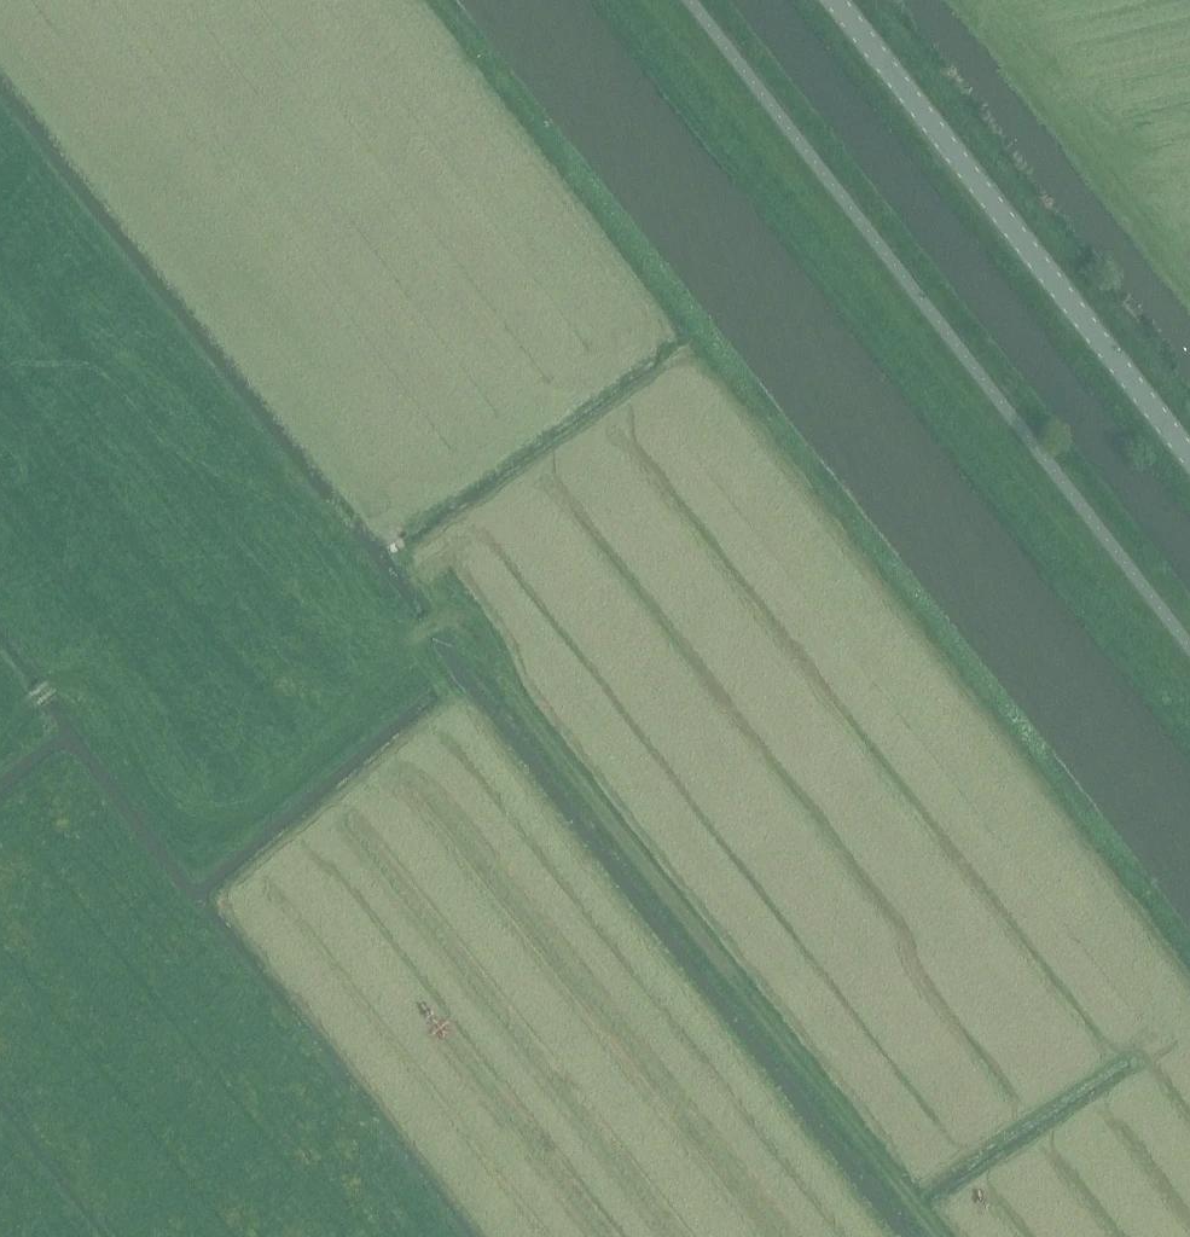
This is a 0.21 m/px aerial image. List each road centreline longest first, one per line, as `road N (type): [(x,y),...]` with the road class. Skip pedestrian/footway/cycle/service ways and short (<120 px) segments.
road 1 (tertiary): [(1189,459),(834,0)]

